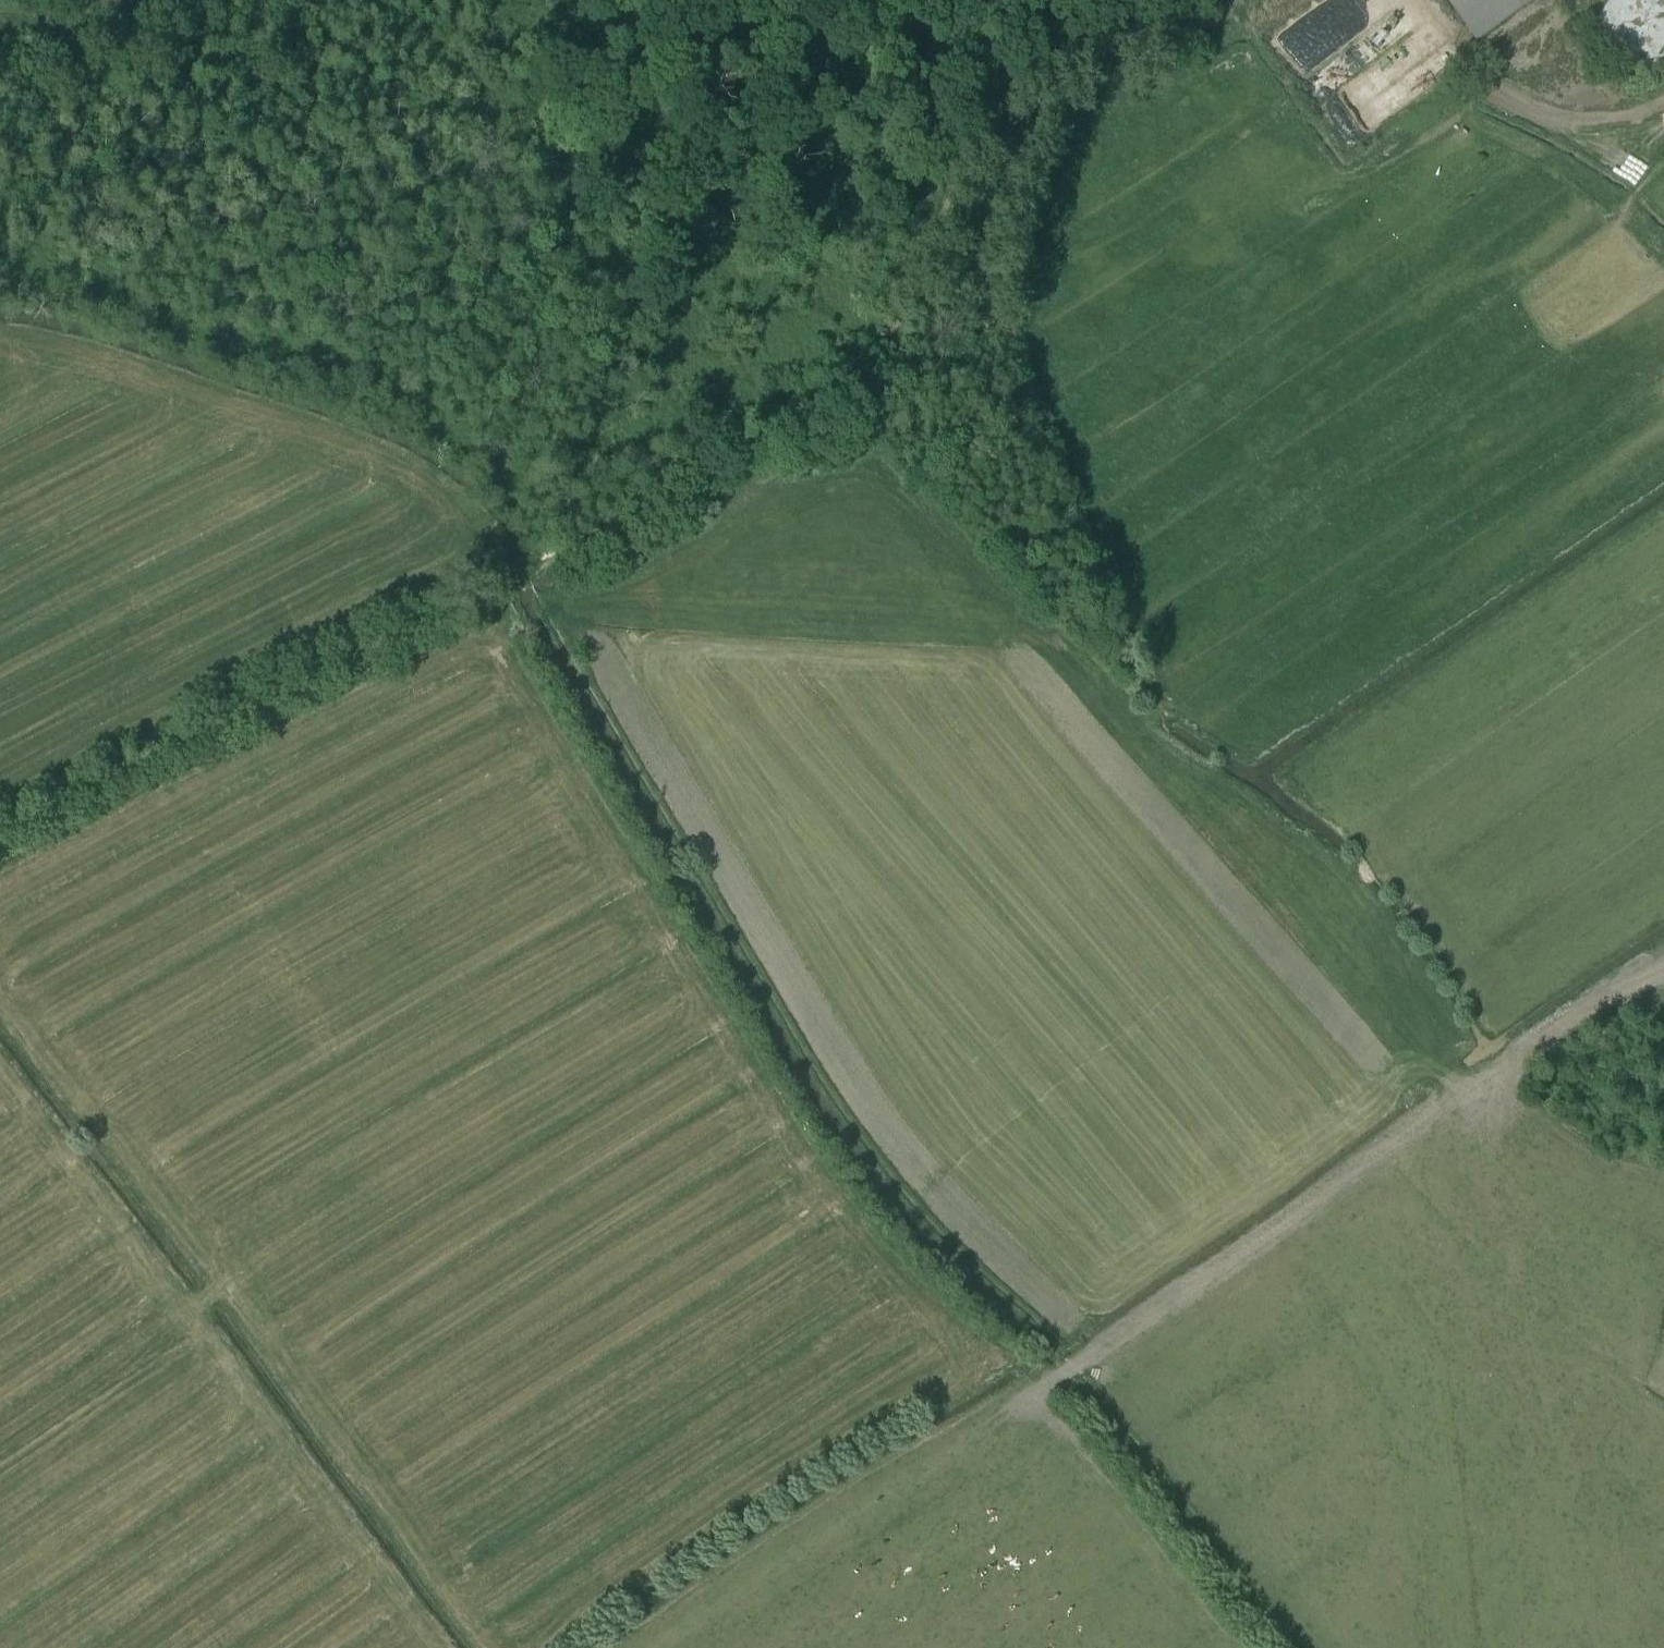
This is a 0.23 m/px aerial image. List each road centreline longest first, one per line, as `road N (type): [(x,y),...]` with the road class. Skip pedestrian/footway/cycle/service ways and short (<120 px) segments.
road 1 (track): [(1663,947),(1080,1365),(1052,1373),(997,1352)]
road 2 (track): [(1663,100),(1637,113),(1567,121),(1541,115),(1493,92),(1420,0)]

